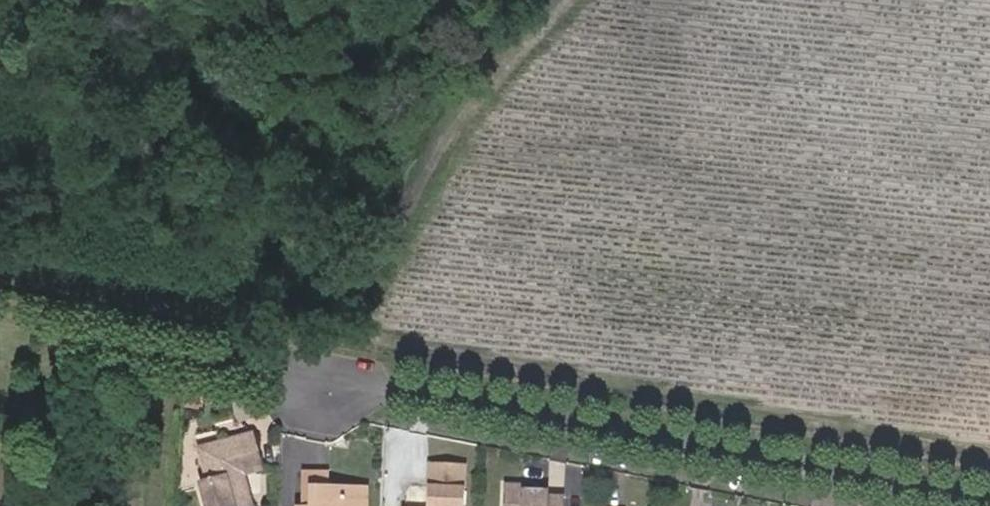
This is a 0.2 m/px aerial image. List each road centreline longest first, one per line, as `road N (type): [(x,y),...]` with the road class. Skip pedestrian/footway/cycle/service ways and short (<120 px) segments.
road 1 (track): [(569,0),(475,102),(421,183),(357,338),(989,453)]
road 2 (residential): [(989,502),(331,376)]

